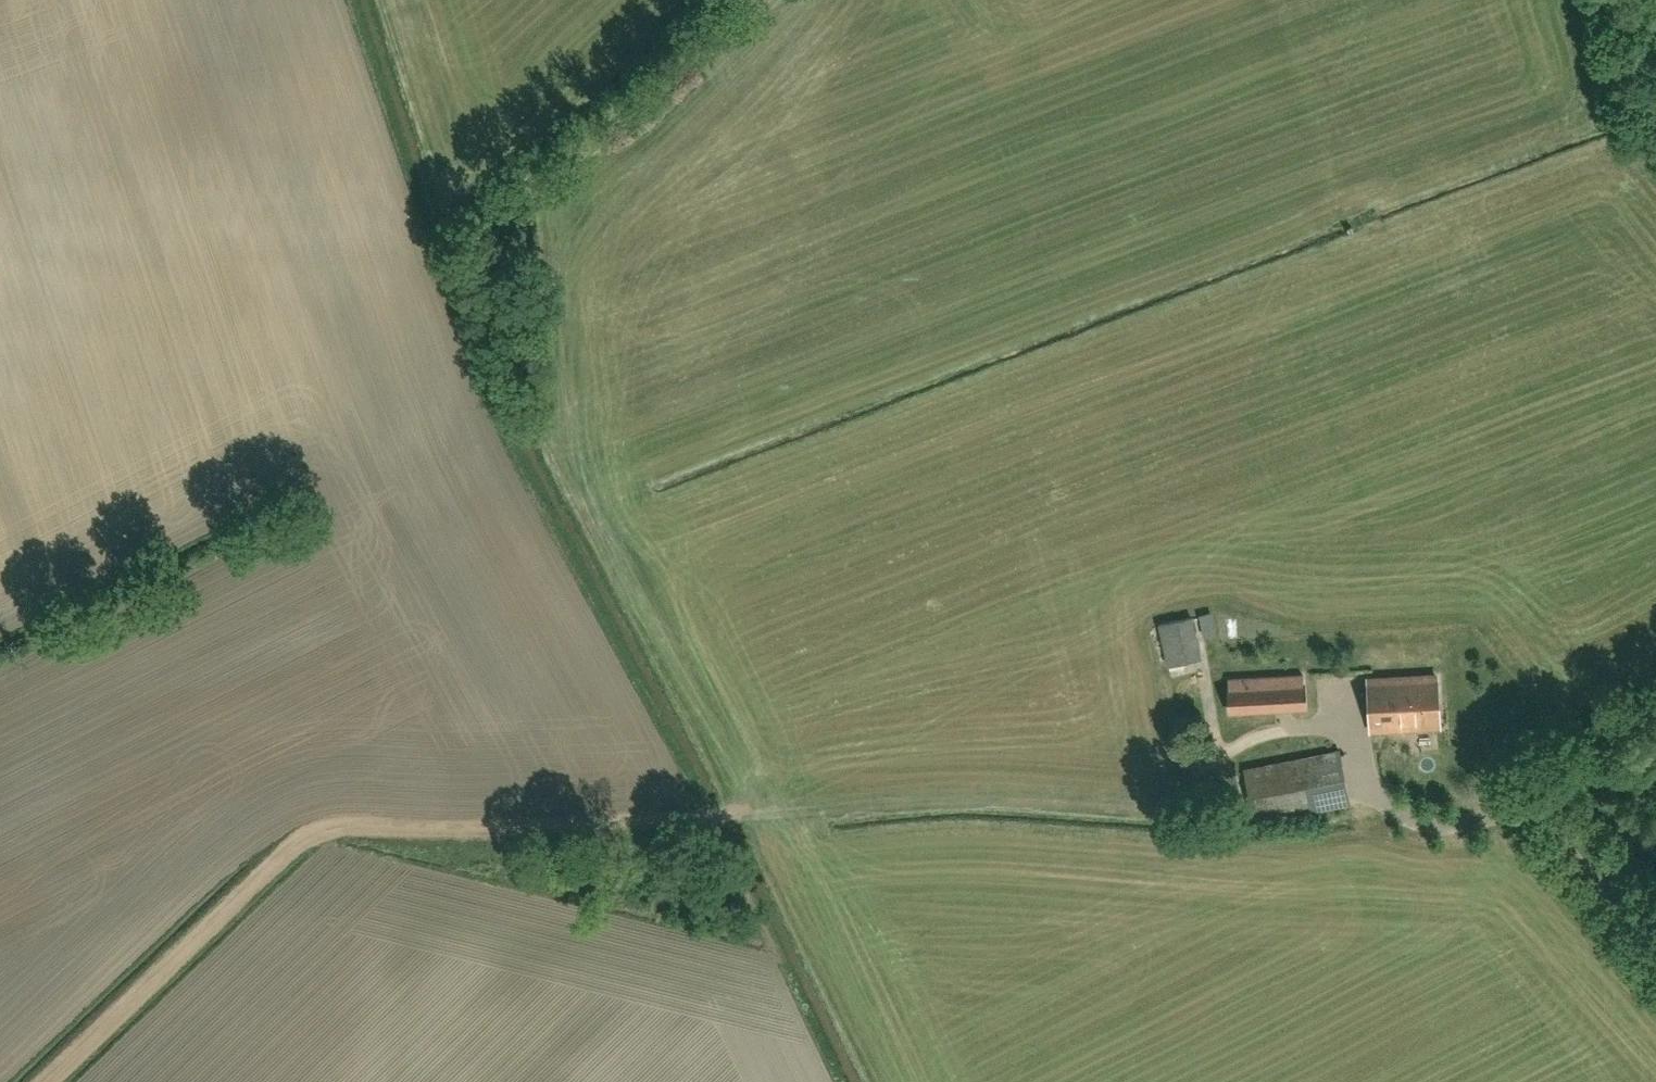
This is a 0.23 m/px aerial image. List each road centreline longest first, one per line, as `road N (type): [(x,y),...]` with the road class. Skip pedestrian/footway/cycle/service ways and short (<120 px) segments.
road 1 (track): [(52,1081),(306,835),(330,825),(513,829),(730,816)]
road 2 (unclassified): [(1655,957),(1504,784)]

